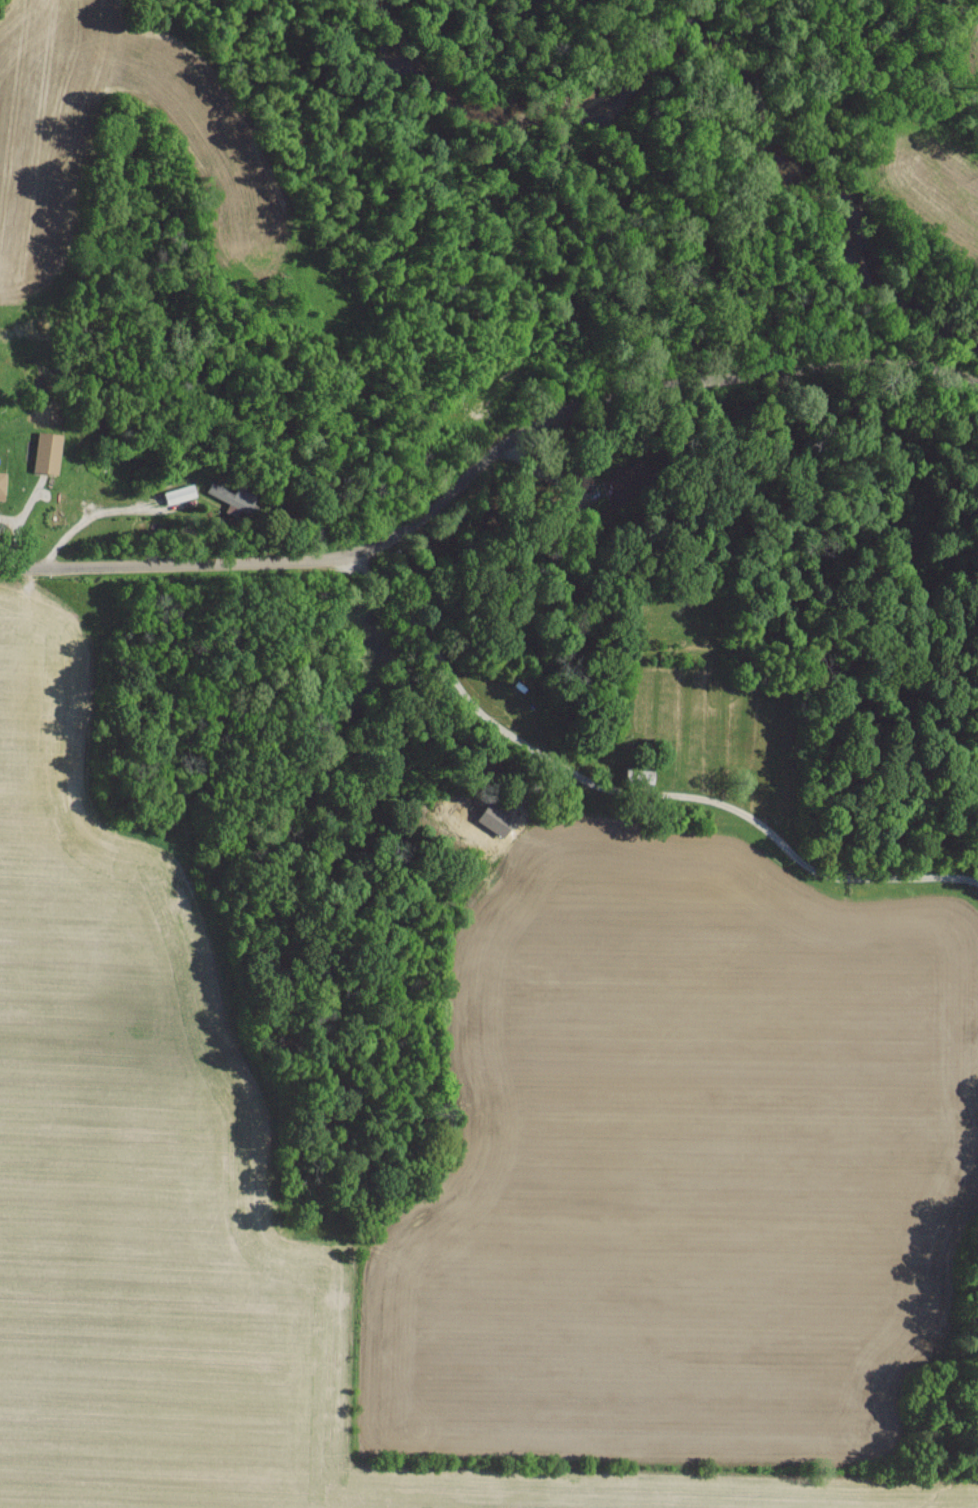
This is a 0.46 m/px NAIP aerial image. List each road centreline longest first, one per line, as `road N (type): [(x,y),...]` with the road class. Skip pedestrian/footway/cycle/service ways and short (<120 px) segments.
road 1 (residential): [(977,415),(842,384),(726,384),(561,423),(428,505),(285,566),(0,556)]

